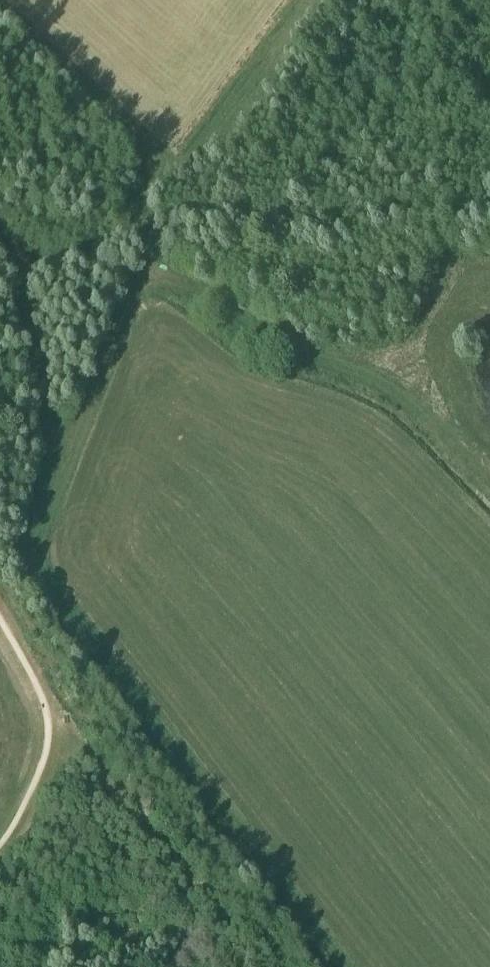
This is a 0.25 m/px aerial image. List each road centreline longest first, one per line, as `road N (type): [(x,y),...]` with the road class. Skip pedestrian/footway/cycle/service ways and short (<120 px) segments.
road 1 (track): [(47,714),(91,750),(177,860),(189,966)]

